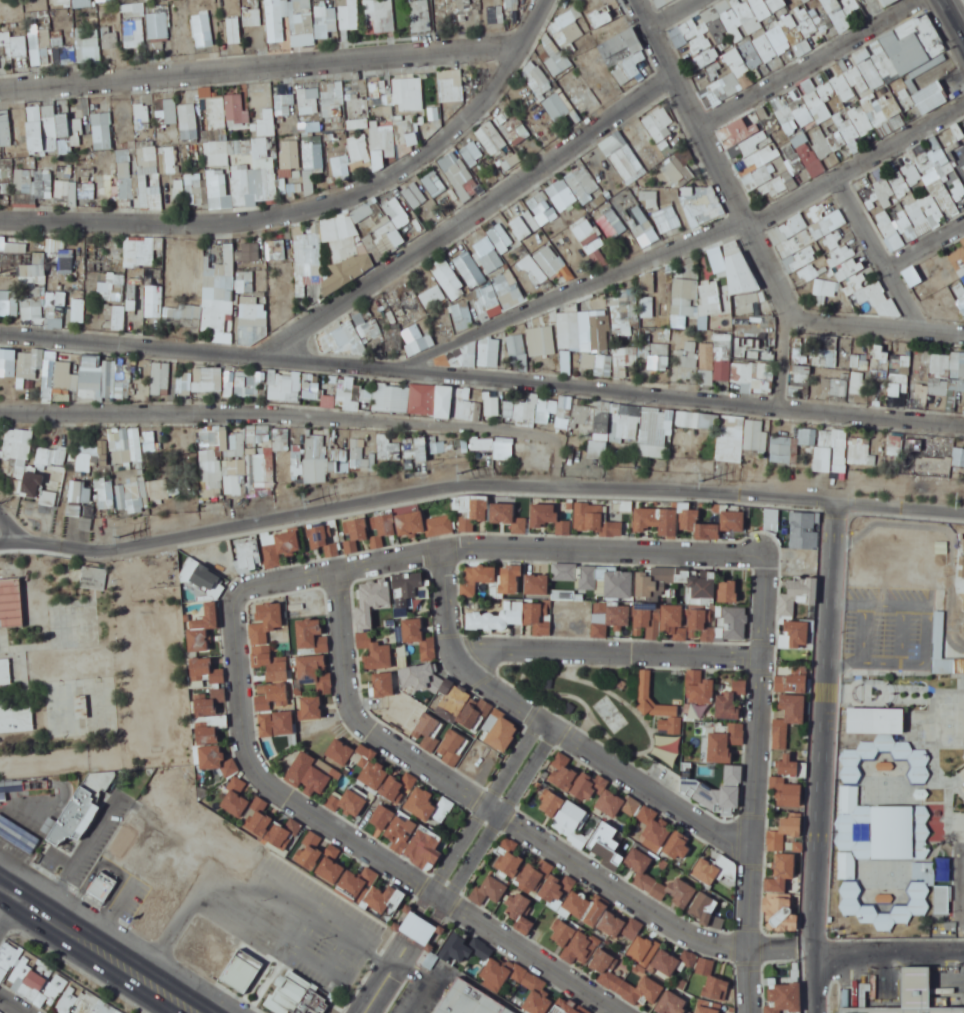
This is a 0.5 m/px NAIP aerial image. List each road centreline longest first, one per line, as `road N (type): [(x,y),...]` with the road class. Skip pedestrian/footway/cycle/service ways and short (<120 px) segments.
road 1 (residential): [(782,404),(792,311),(638,0)]
road 2 (secondary): [(217,1012),(0,872)]

